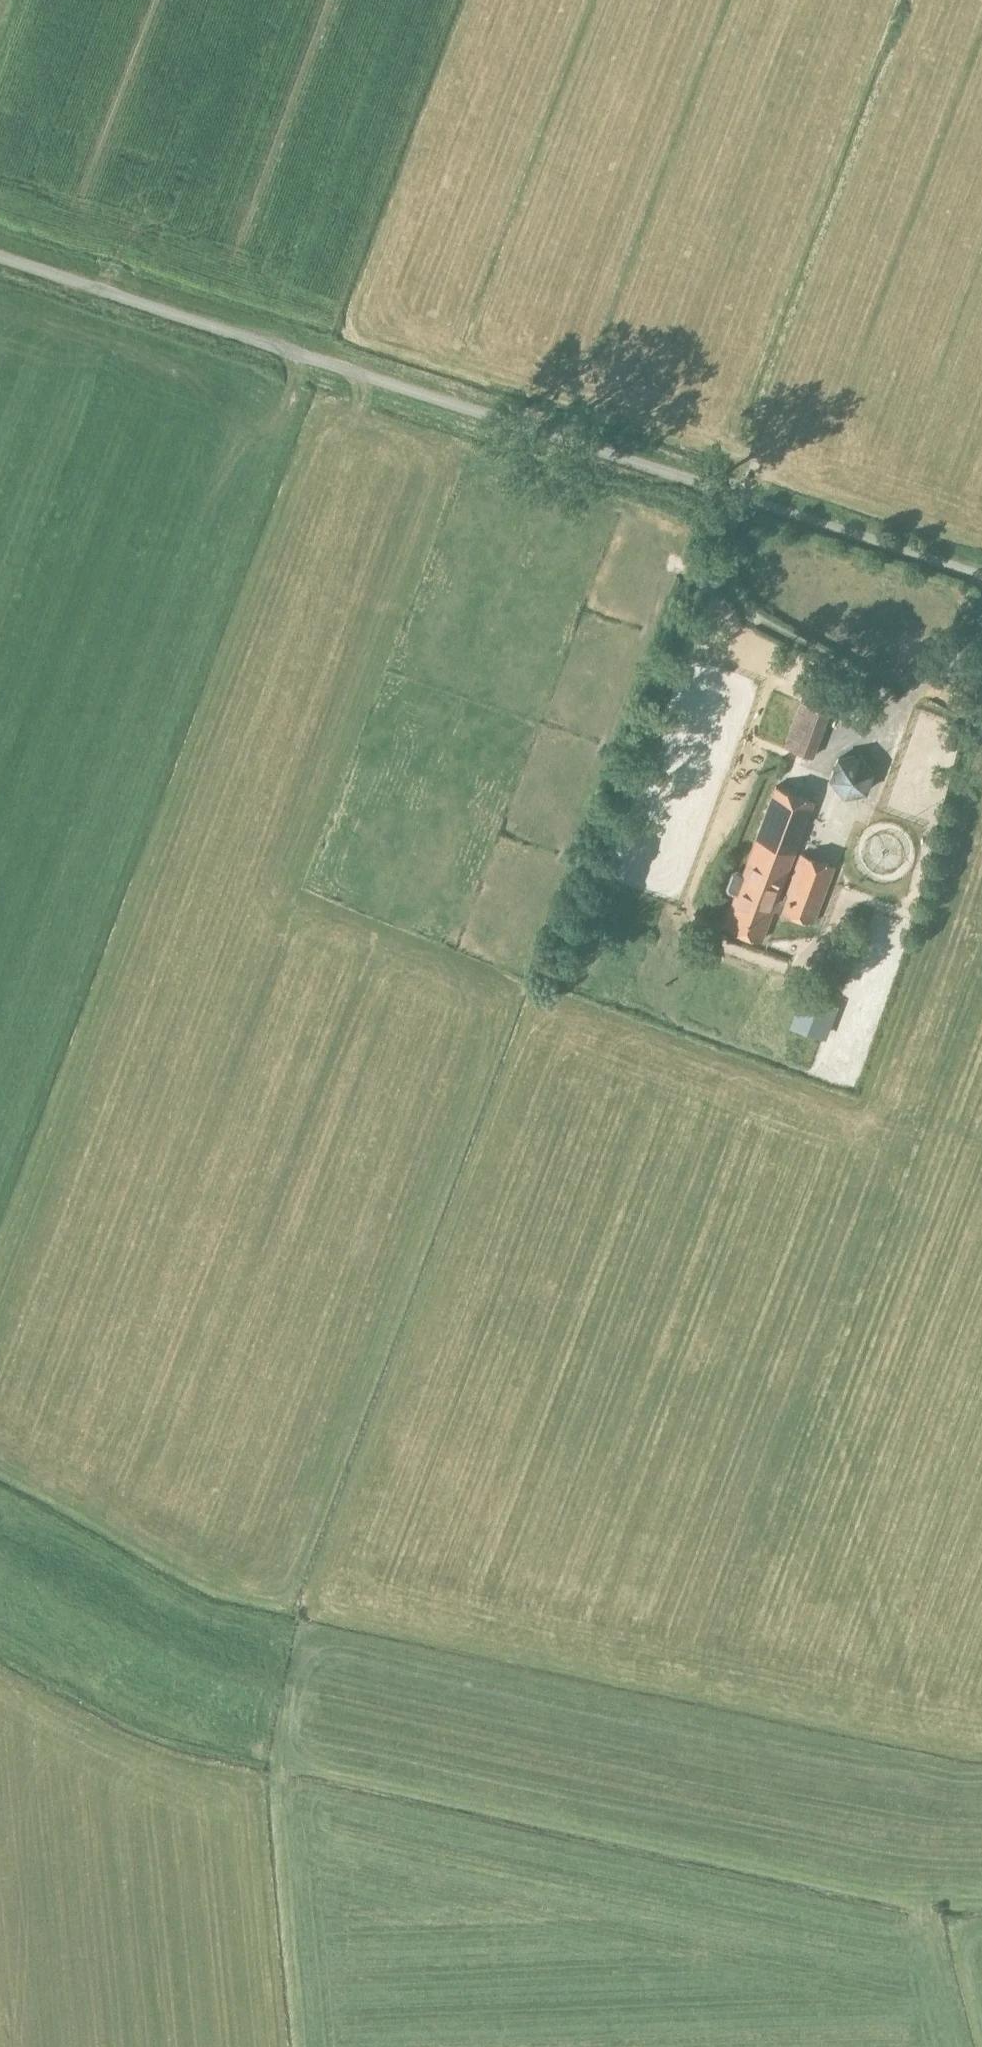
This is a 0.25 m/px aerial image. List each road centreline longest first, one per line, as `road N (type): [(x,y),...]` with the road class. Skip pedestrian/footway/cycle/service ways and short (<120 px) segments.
road 1 (unclassified): [(0,257),(981,578)]

